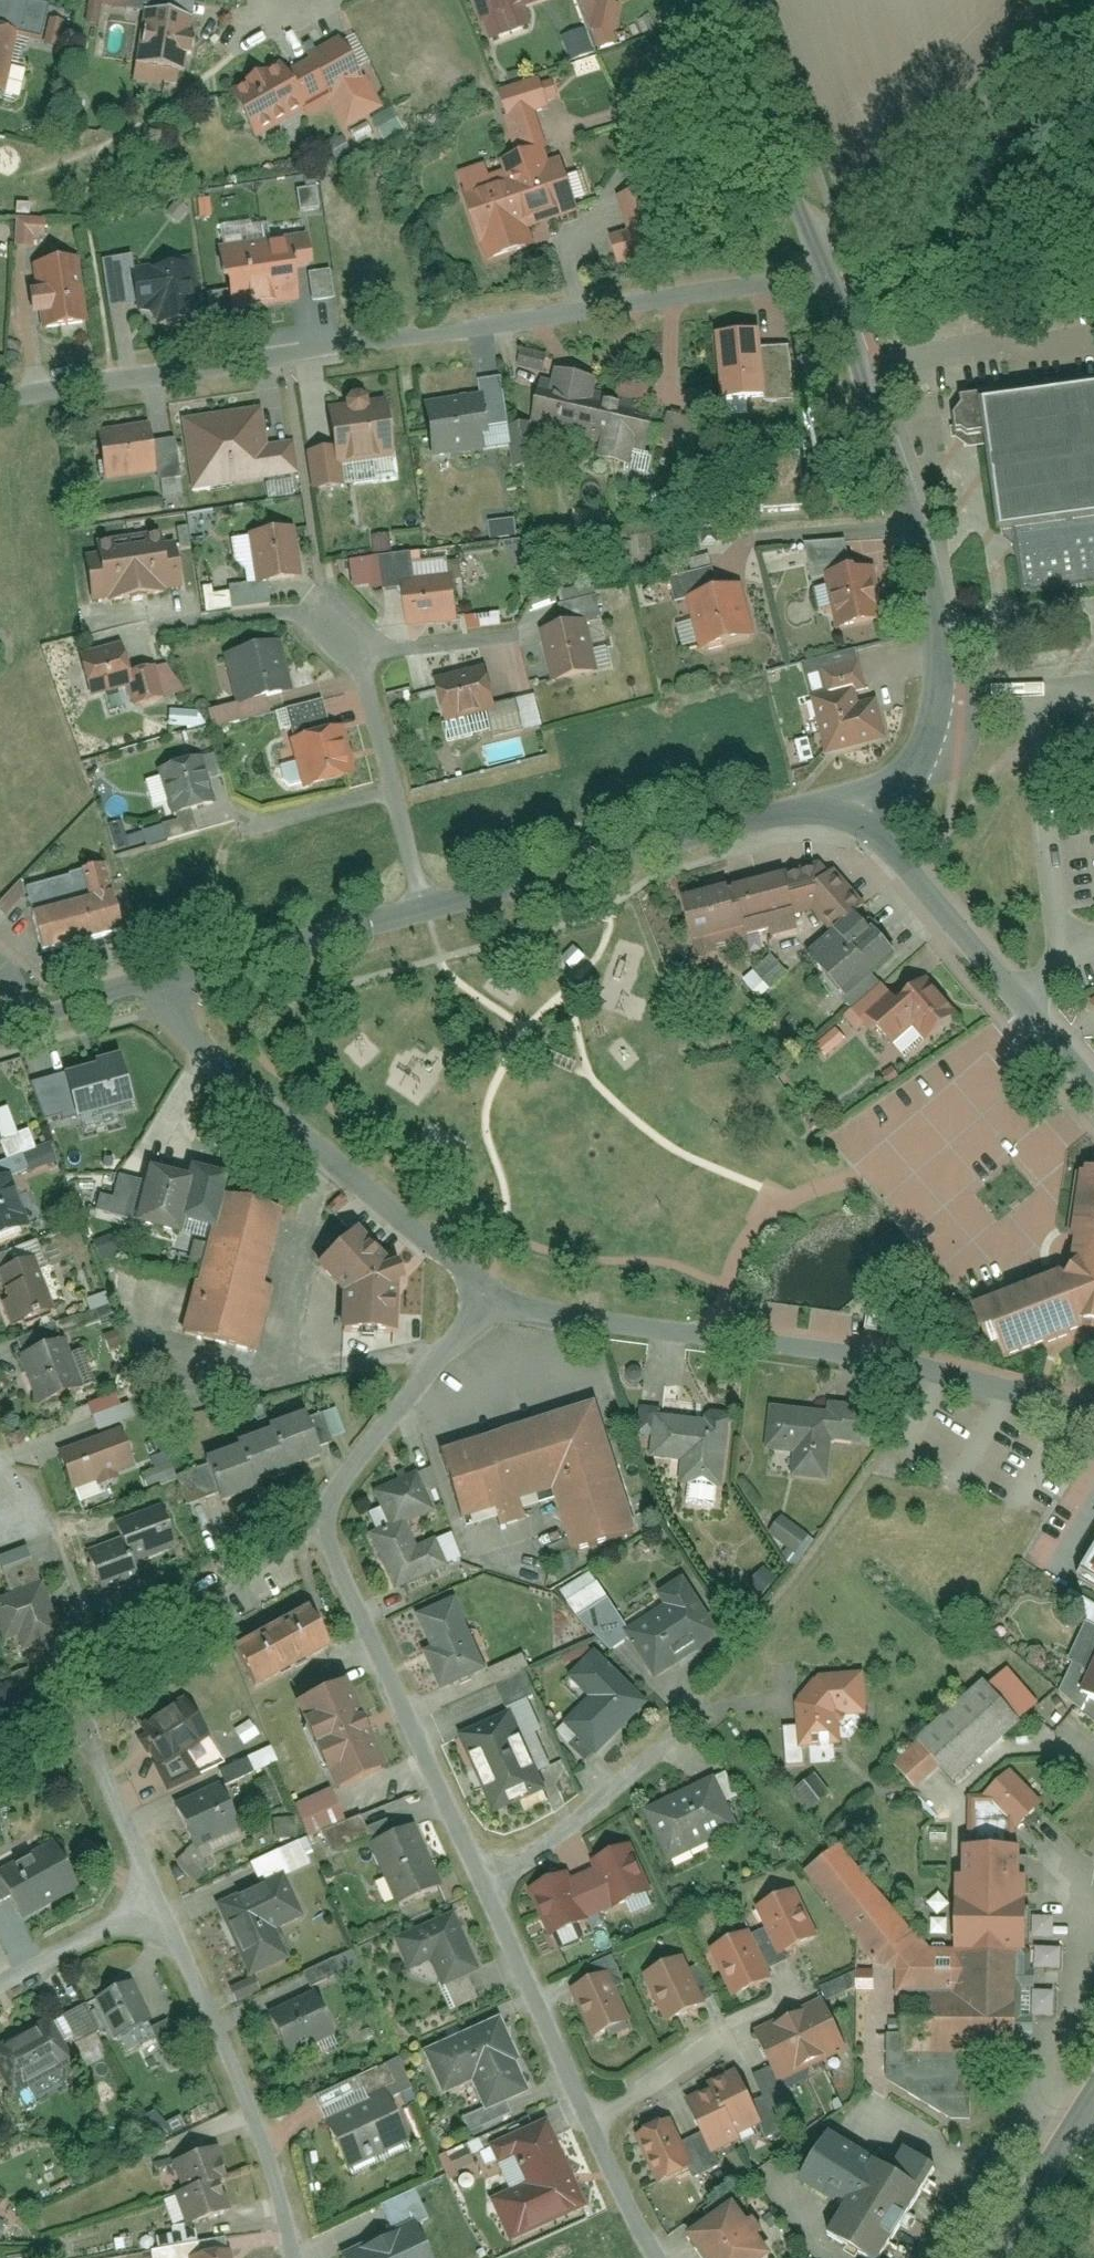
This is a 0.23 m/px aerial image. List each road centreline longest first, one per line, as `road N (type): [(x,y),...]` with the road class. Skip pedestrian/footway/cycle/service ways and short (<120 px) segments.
road 1 (residential): [(819,264),(475,328),(0,398)]
road 2 (residential): [(321,1518),(658,2257)]
road 3 (residential): [(485,1287),(533,1309),(931,1365),(1093,1412)]
road 4 (residential): [(871,821),(834,809),(770,816),(426,909)]
road 5 (residential): [(485,1287),(196,1047),(164,1010),(154,978)]
road 6 (residential): [(156,1900),(238,2076),(285,2203),(291,2257)]
road 7 (residential): [(1093,1088),(871,821)]
road 8 (residential): [(871,821),(925,754),(941,684),(918,527)]
road 9 (residential): [(321,1518),(334,1487),(463,1328),(485,1287)]
road 10 (residential): [(426,909),(366,679),(344,639)]
road 11 (residential): [(918,527),(819,264)]
road 12 (residential): [(426,909),(154,978)]
road 13 (residential): [(819,264),(728,0)]
road 14 (residential): [(60,1694),(156,1900)]
road 15 (residential): [(694,538),(918,527)]
road 16 (residential): [(0,1977),(156,1900)]
road 17 (secondary): [(991,2257),(1074,2120)]
road 18 (residential): [(154,978),(25,1017)]

